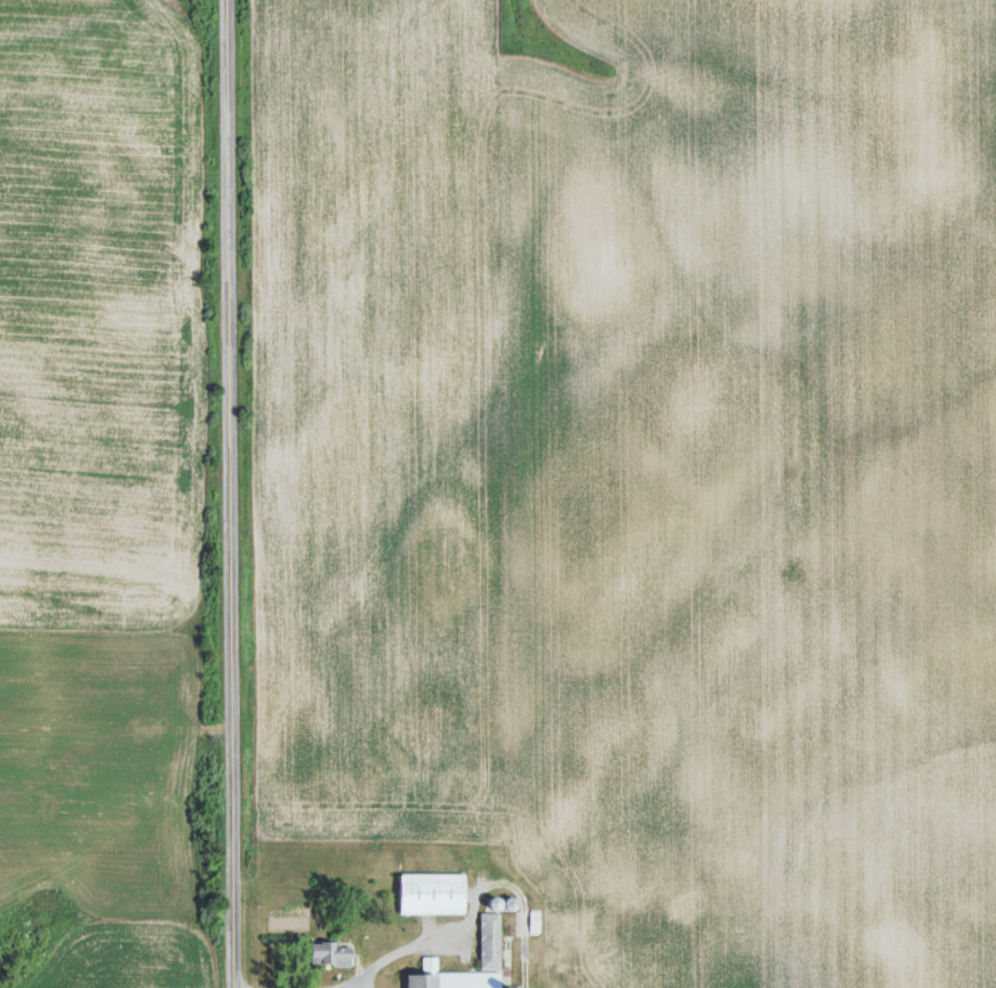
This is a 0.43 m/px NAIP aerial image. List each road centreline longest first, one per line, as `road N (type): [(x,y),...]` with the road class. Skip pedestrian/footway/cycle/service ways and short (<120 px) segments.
road 1 (residential): [(219,987),(223,0)]

